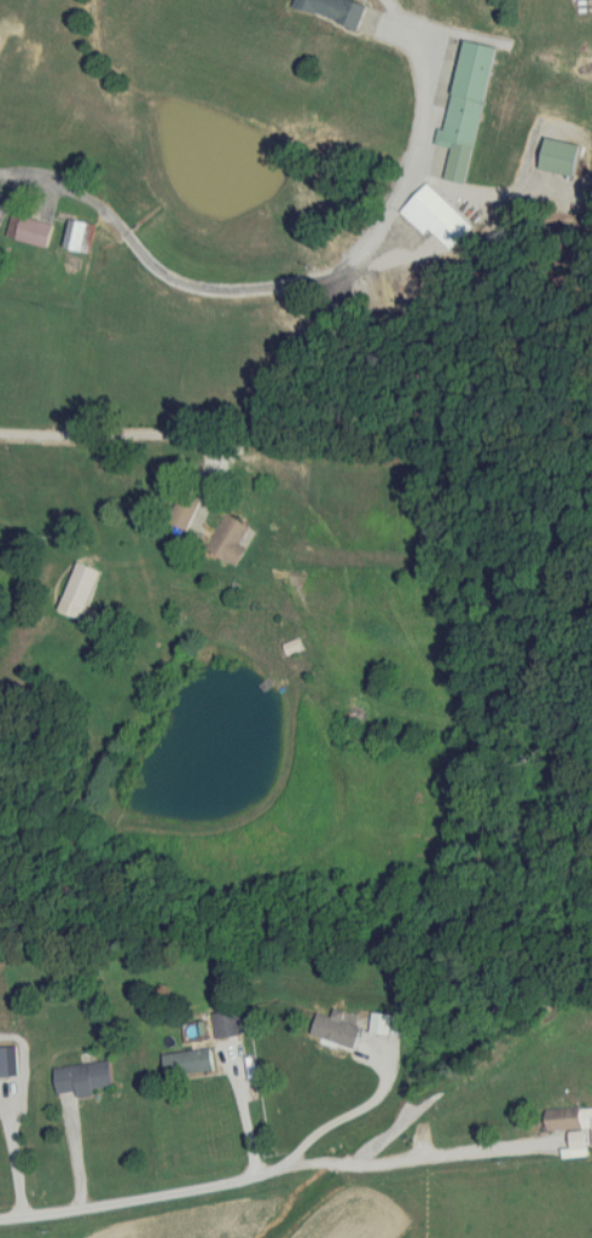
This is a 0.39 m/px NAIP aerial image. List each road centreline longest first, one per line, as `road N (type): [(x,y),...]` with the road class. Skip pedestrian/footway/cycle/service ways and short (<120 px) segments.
road 1 (residential): [(294,1168),(0,1218)]

